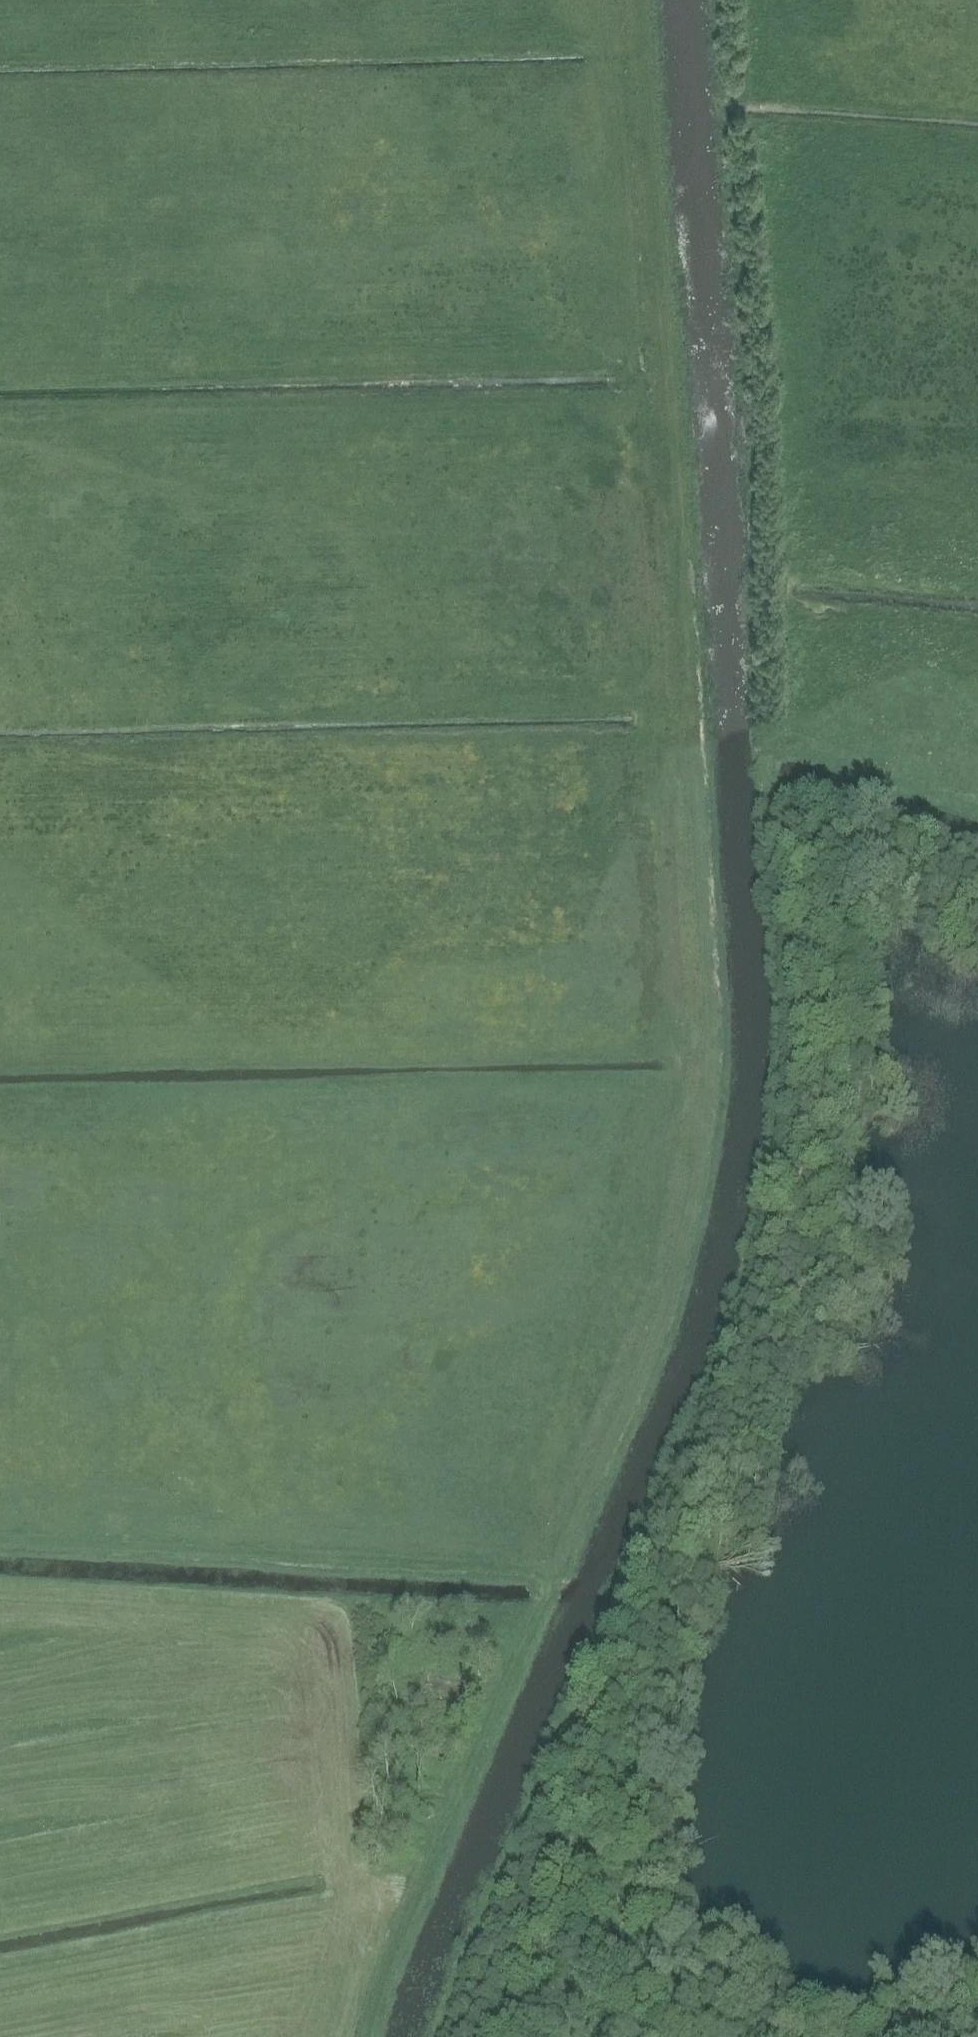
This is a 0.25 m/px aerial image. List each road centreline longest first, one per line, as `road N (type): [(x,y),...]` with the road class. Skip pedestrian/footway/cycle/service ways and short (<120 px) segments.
road 1 (track): [(374,2036),(420,1888),(544,1587),(541,1577),(526,1570),(0,1543)]

